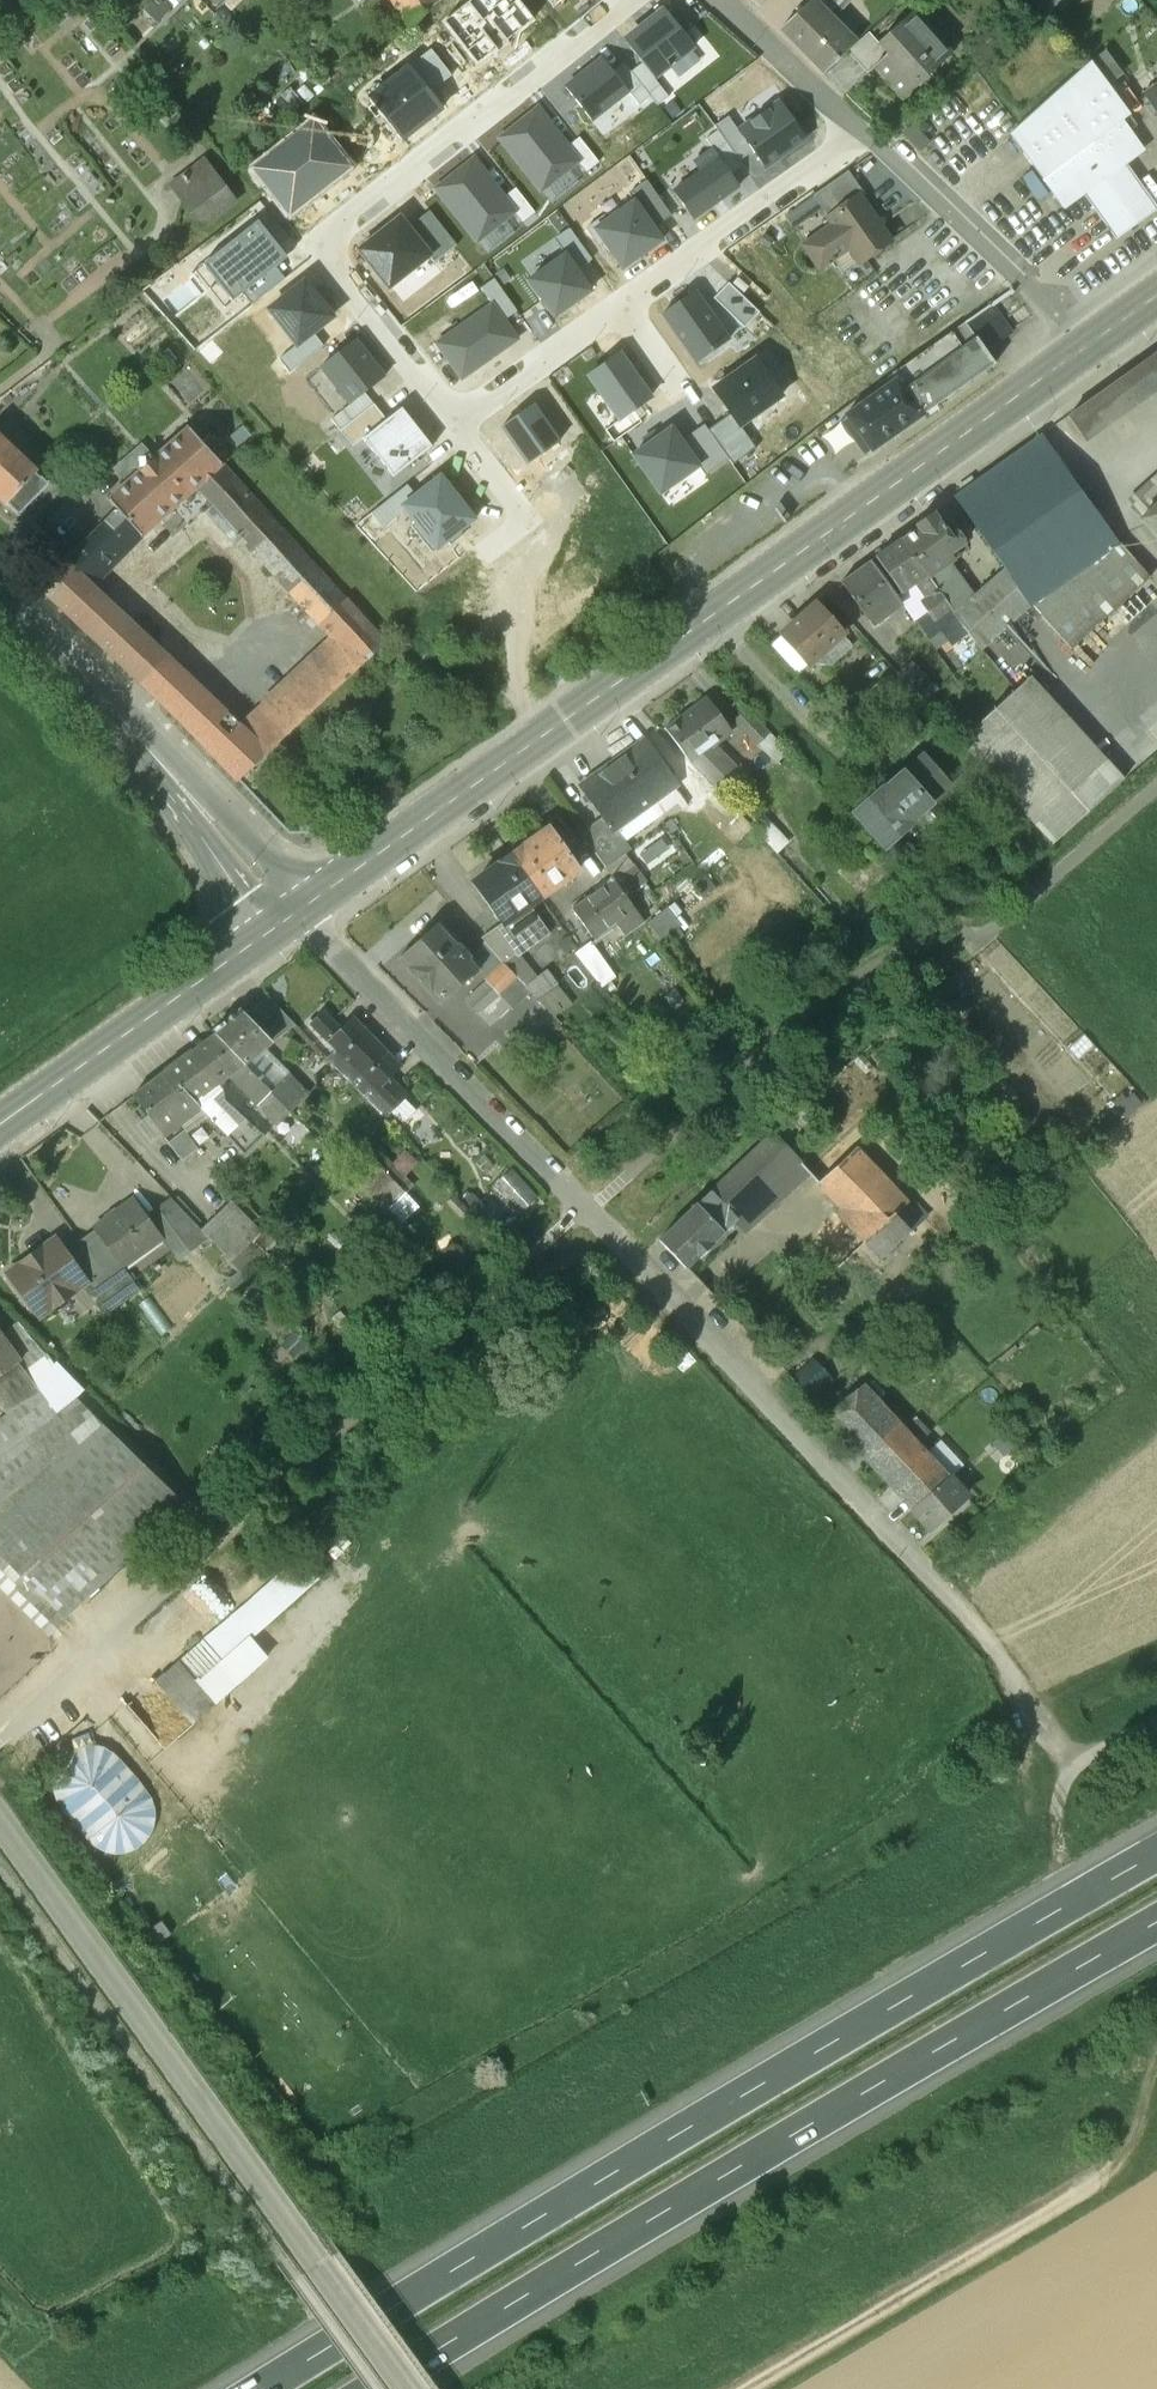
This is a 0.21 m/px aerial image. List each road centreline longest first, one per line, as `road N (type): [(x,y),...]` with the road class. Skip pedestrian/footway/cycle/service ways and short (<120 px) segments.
road 1 (residential): [(294,916),(966,1618),(1071,1768)]
road 2 (motorway): [(1156,1859),(257,2388)]
road 3 (secondary): [(1094,348),(294,916)]
road 4 (motorway): [(392,2388),(903,2073),(1156,1929)]
road 5 (unclassified): [(409,2388),(0,1828)]
road 6 (residential): [(632,0),(324,247),(454,420)]
road 7 (residential): [(454,420),(860,133)]
road 8 (secondary): [(294,916),(71,660),(0,598)]
road 9 (secondary): [(294,916),(0,1126)]
road 10 (residential): [(860,133),(1094,348)]
road 11 (residential): [(718,0),(860,133)]
road 12 (track): [(1055,1857),(1059,1796),(1071,1768),(1156,1723)]
road 13 (residential): [(454,420),(529,522),(488,553)]
road 14 (track): [(1028,1713),(1156,1650)]

